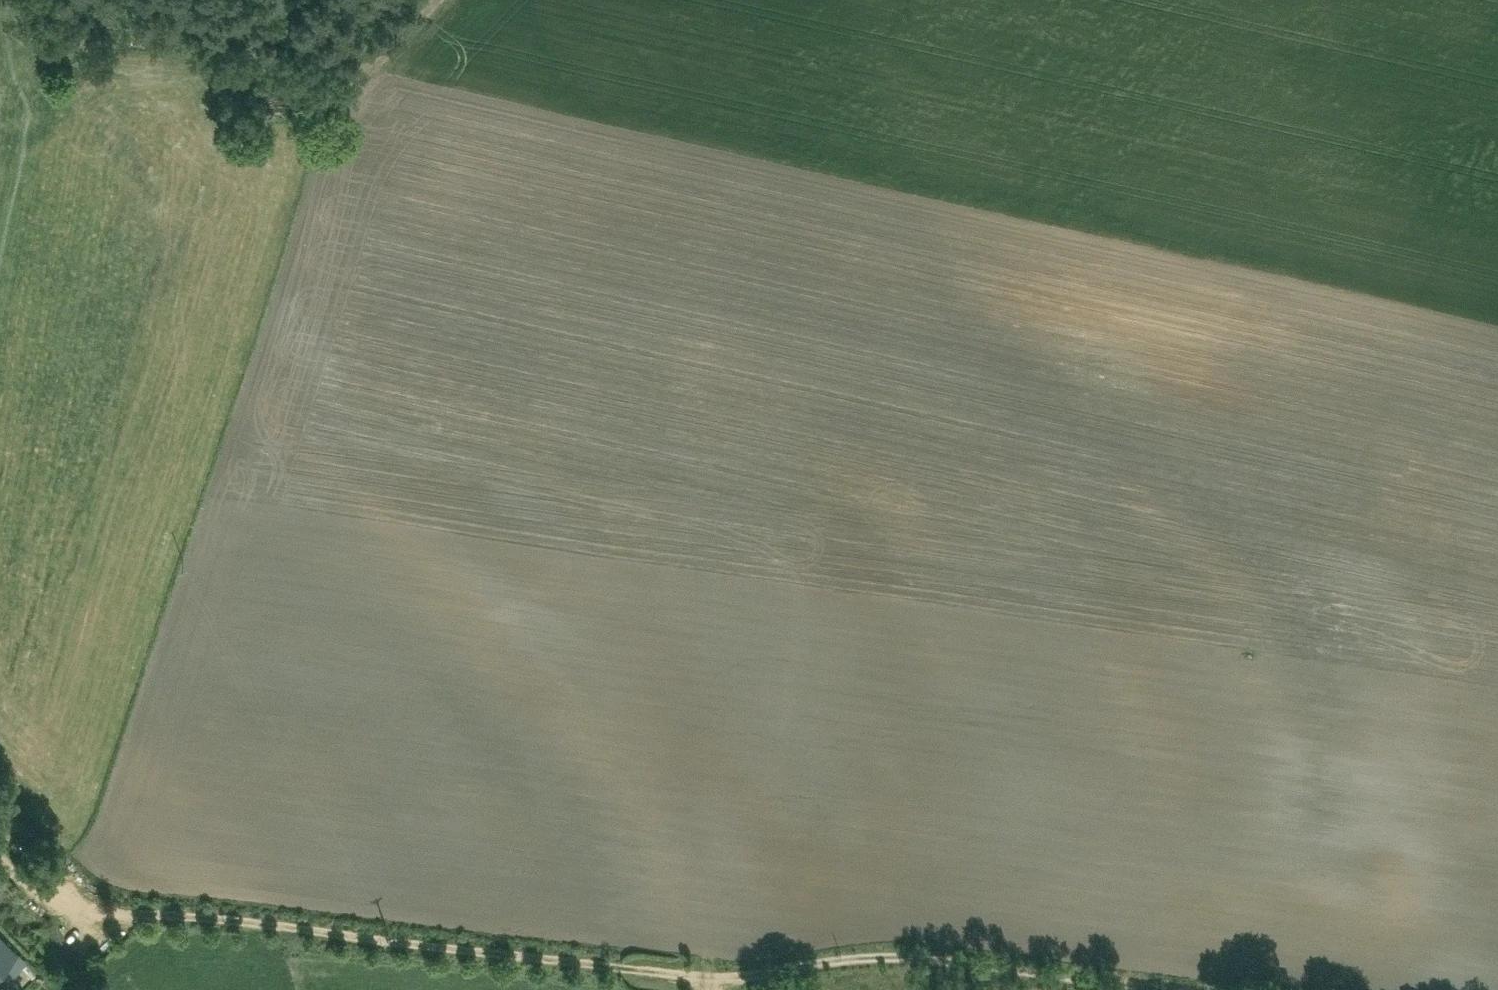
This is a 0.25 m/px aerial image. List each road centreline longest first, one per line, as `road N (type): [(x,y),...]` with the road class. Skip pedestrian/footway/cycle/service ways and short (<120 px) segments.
road 1 (track): [(1156,989),(964,958),(849,957),(703,978),(254,926),(116,919),(62,909),(0,851)]

